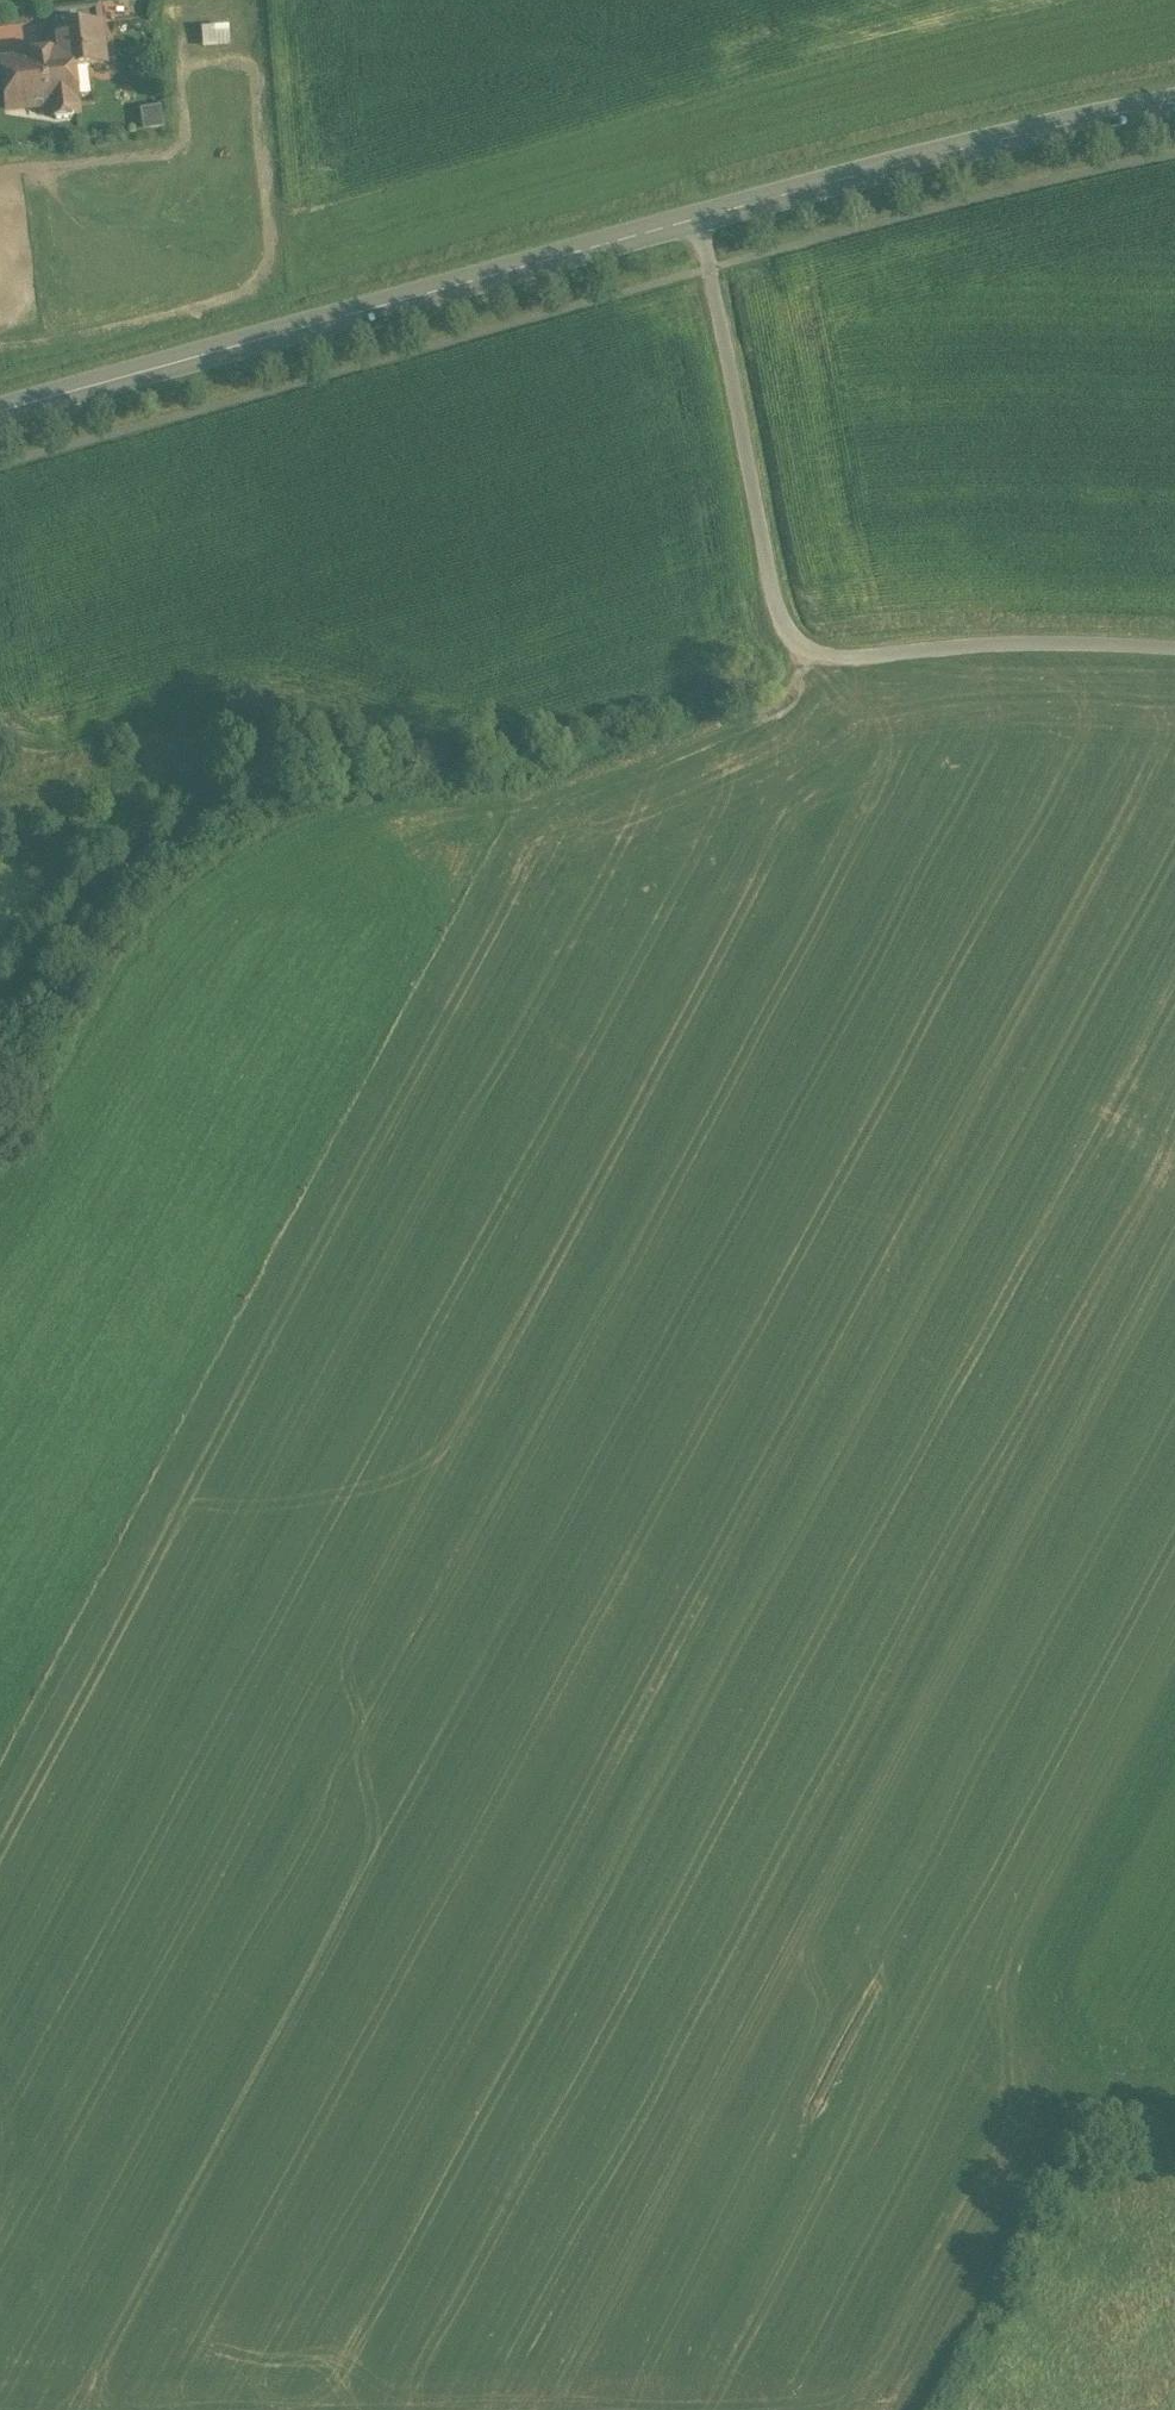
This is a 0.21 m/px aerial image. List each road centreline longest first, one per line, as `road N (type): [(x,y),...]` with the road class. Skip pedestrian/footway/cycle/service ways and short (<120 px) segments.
road 1 (unclassified): [(1174,647),(914,647),(862,658),(802,648),(771,585),(694,220)]
road 2 (tertiary): [(0,413),(694,220)]
road 3 (tertiary): [(694,220),(1174,102)]

